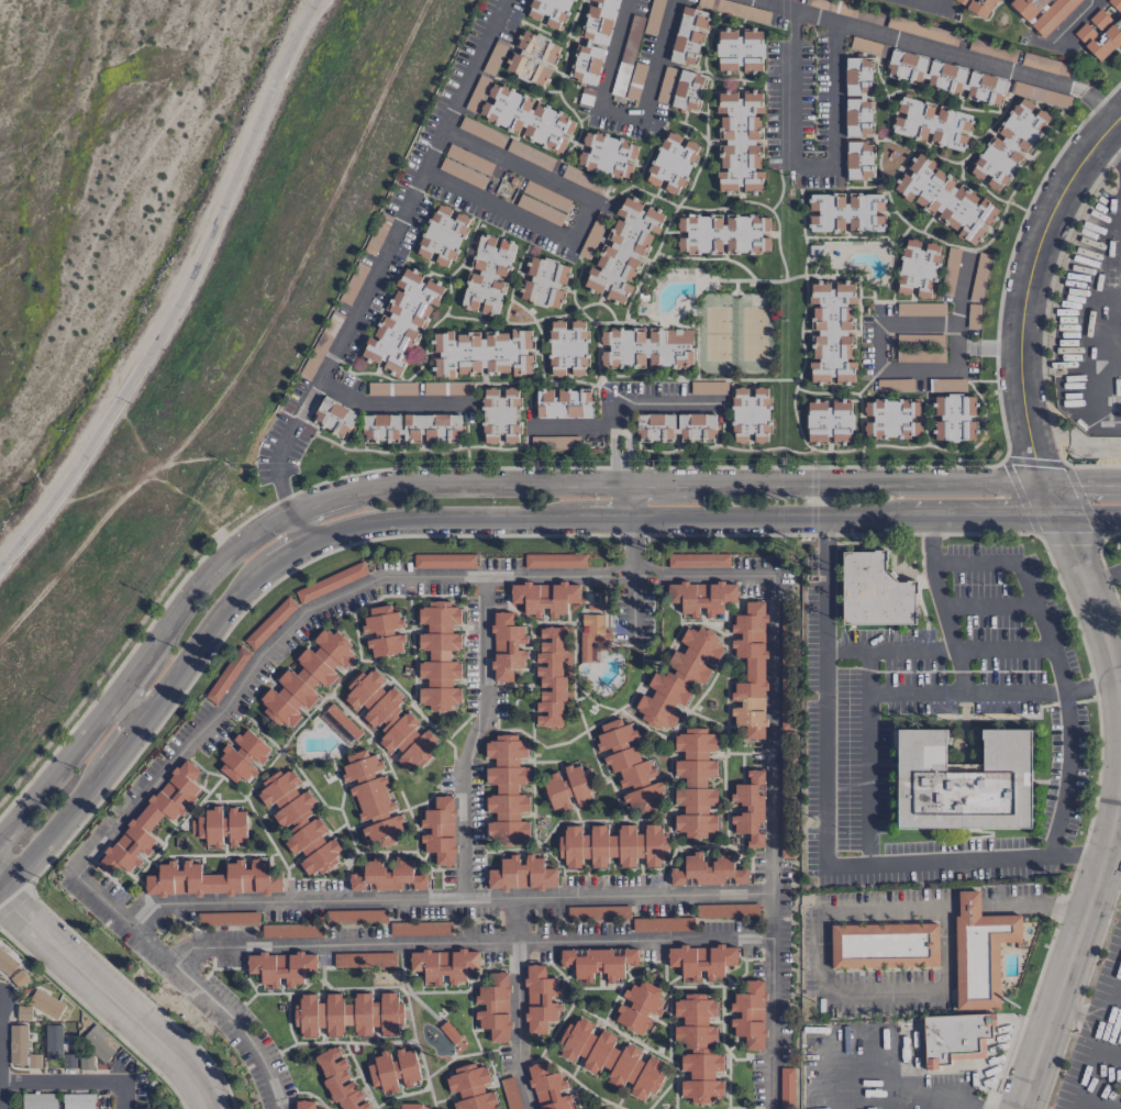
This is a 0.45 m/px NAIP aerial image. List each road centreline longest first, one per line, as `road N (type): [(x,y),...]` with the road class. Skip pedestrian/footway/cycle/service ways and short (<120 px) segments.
road 1 (residential): [(1057,513),(1023,415),(1023,300),(1061,196),(1120,114)]
road 2 (secondary): [(1045,484),(689,483)]
road 3 (residential): [(1018,1108),(1120,786)]
road 4 (residential): [(0,887),(187,1068),(210,1108)]
road 5 (secondary): [(624,517),(911,513)]
road 6 (secondary): [(620,484),(417,487),(346,497)]
road 7 (secondary): [(308,541),(369,521),(578,517)]
road 8 (residential): [(509,898),(772,894)]
road 9 (secondary): [(293,511),(229,552),(147,653)]
road 10 (residential): [(1120,707),(1116,670),(1057,513)]
road 11 (secondary): [(141,720),(223,606),(265,566)]
road 12 (secondary): [(0,891),(107,763)]
road 13 (secondary): [(911,513),(1057,513)]
road 14 (secondary): [(114,697),(24,809)]
road 15 (residential): [(0,1080),(124,1082)]

